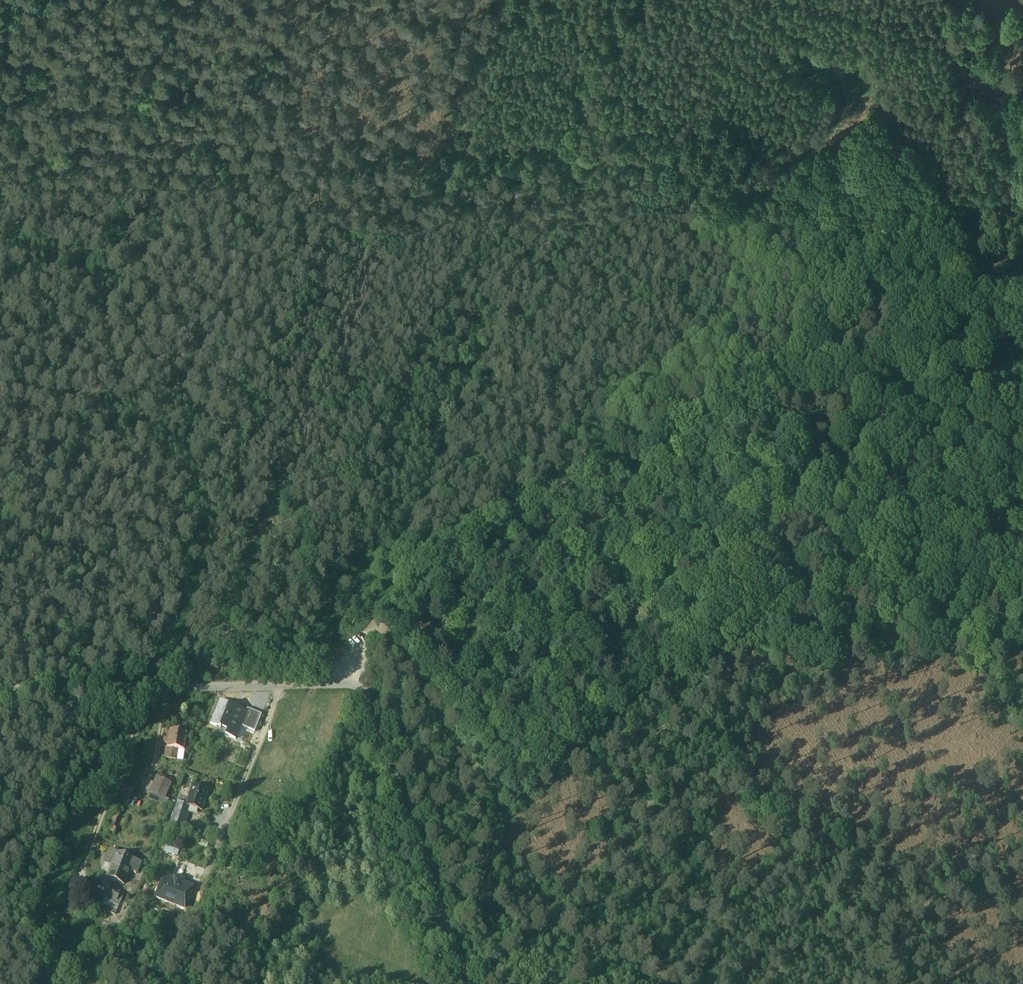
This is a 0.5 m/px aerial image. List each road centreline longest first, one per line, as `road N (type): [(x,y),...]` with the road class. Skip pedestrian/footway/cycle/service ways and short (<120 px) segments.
road 1 (residential): [(469,983),(361,684),(0,688)]
road 2 (track): [(499,521),(778,368)]
road 3 (track): [(778,368),(933,286),(1022,294)]

